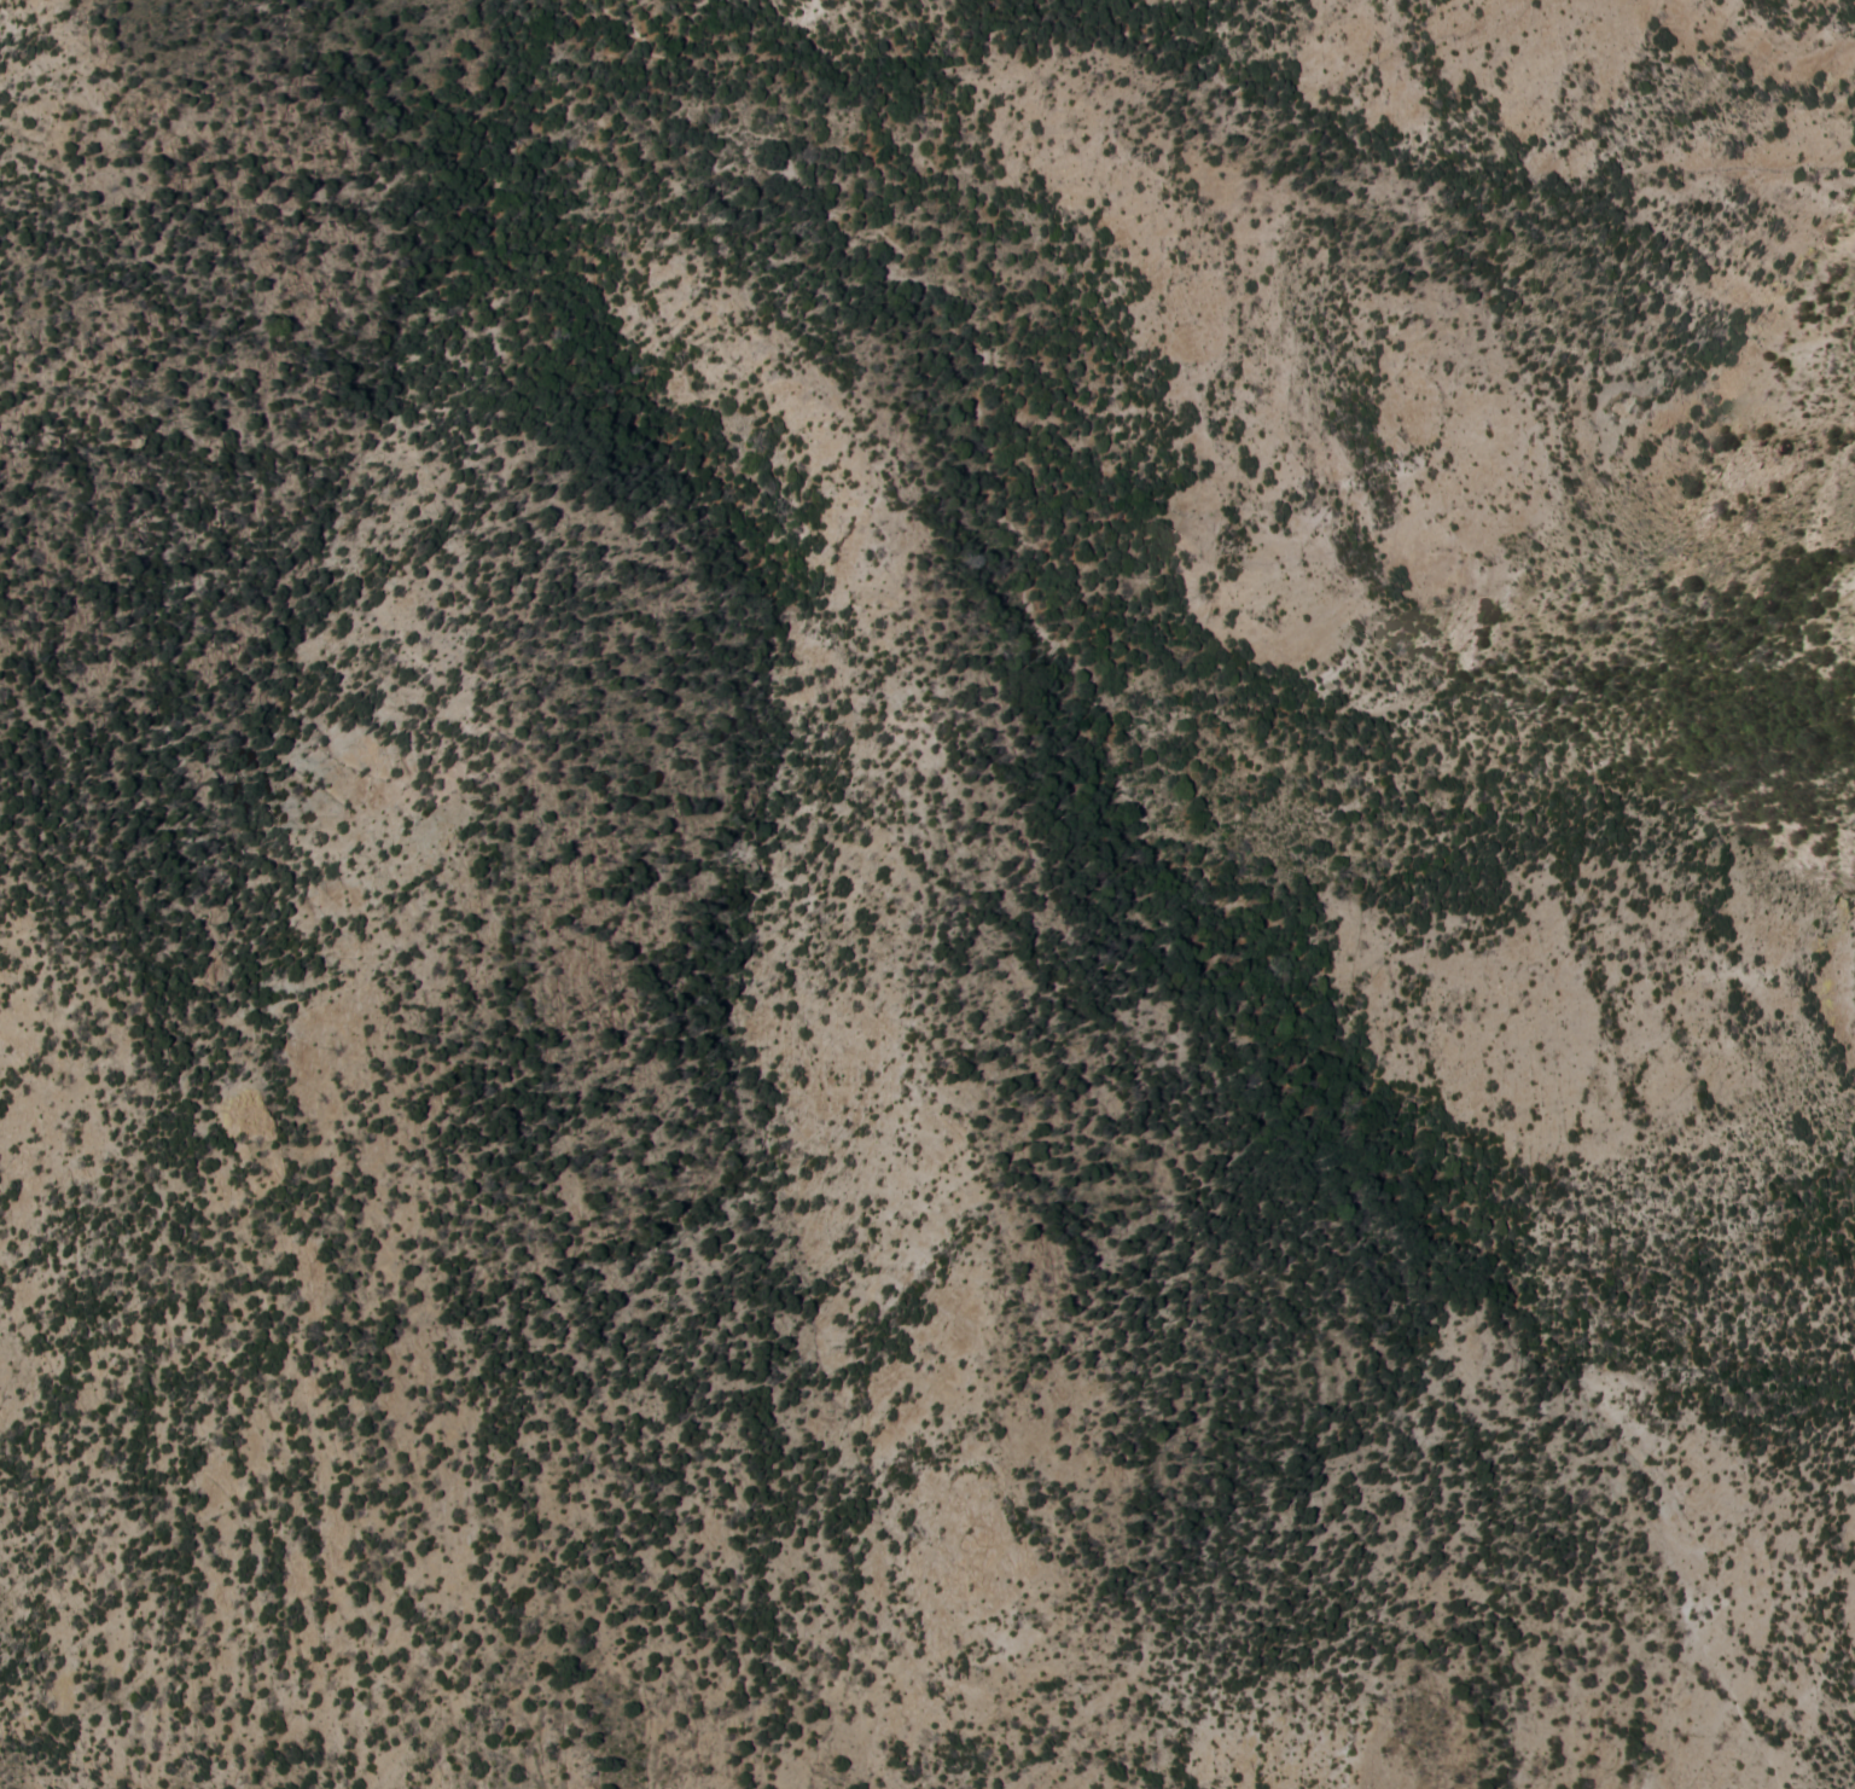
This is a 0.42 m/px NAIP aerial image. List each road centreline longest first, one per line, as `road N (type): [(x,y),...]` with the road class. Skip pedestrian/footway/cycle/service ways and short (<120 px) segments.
road 1 (track): [(1677,1604),(1771,1788)]

